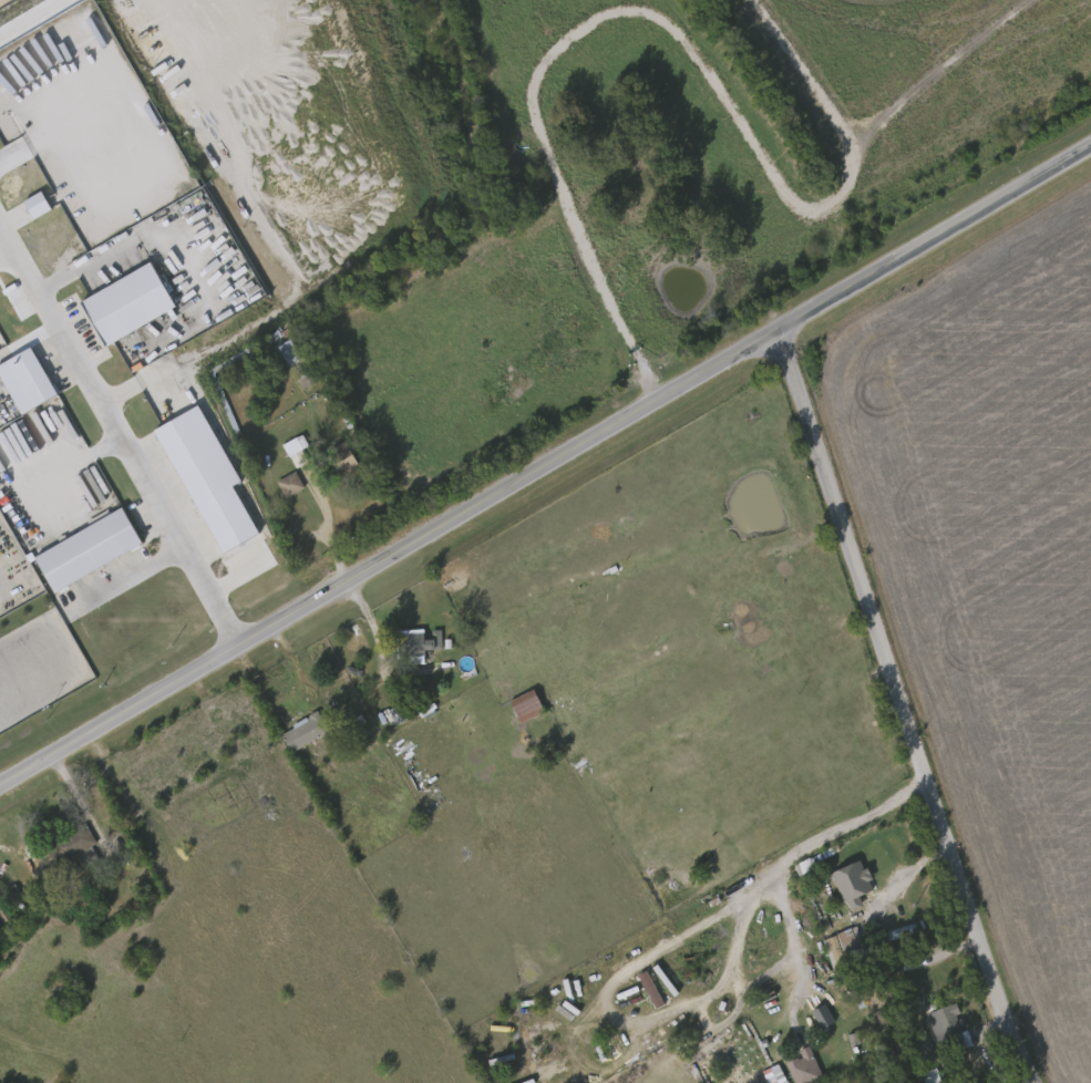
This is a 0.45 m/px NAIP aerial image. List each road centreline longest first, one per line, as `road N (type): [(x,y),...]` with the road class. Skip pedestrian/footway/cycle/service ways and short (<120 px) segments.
road 1 (primary): [(1090,147),(0,788)]
road 2 (residential): [(1037,1082),(948,852),(779,330)]

